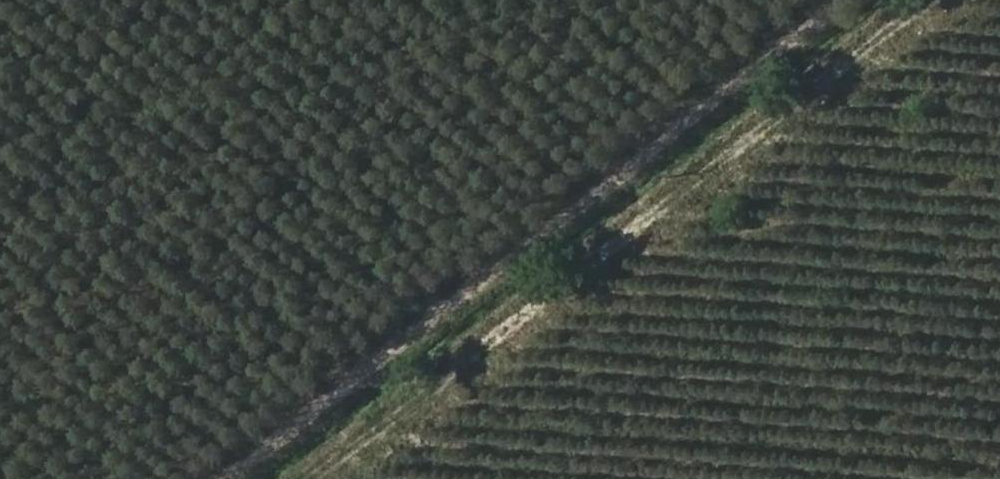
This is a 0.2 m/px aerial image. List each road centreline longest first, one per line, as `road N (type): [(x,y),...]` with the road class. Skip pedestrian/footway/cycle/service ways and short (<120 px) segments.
road 1 (track): [(946,0),(327,478)]
road 2 (track): [(833,0),(218,478)]

